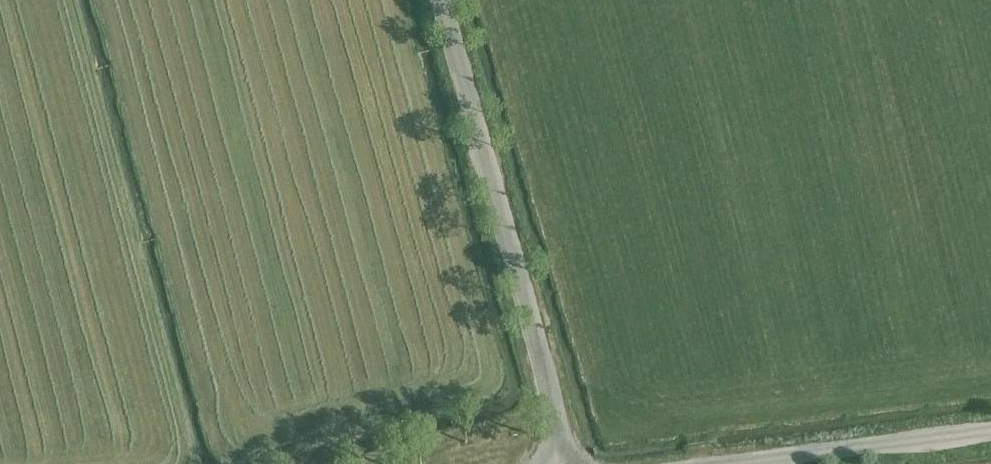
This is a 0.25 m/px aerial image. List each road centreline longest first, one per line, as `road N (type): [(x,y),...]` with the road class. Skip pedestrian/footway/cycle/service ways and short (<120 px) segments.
road 1 (unclassified): [(566,463),(443,0)]
road 2 (unclassified): [(726,463),(990,431)]

